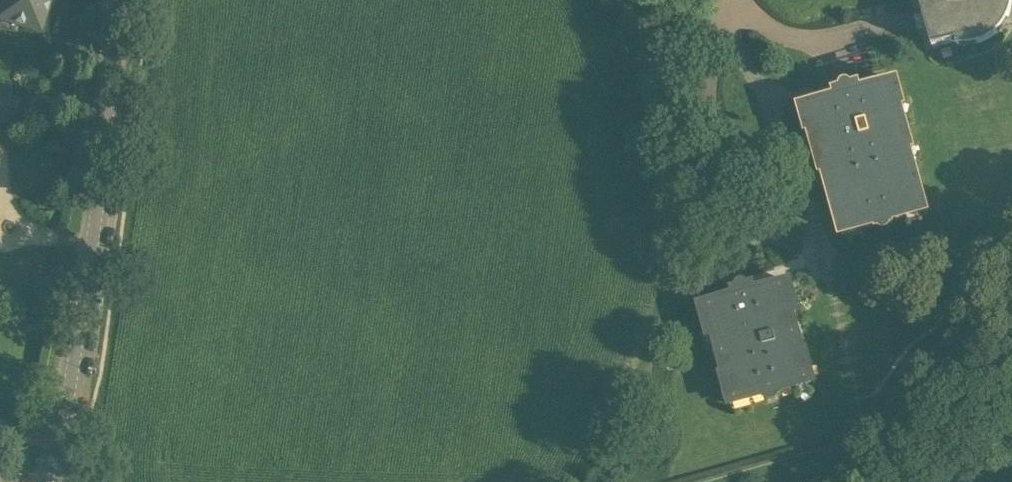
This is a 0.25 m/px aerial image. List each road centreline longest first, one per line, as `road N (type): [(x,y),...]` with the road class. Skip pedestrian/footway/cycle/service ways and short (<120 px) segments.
road 1 (unclassified): [(54,481),(95,222),(113,0)]
road 2 (unclassified): [(731,7),(707,98),(719,164),(762,238)]
road 3 (unclassified): [(731,7),(797,41),(910,21)]

